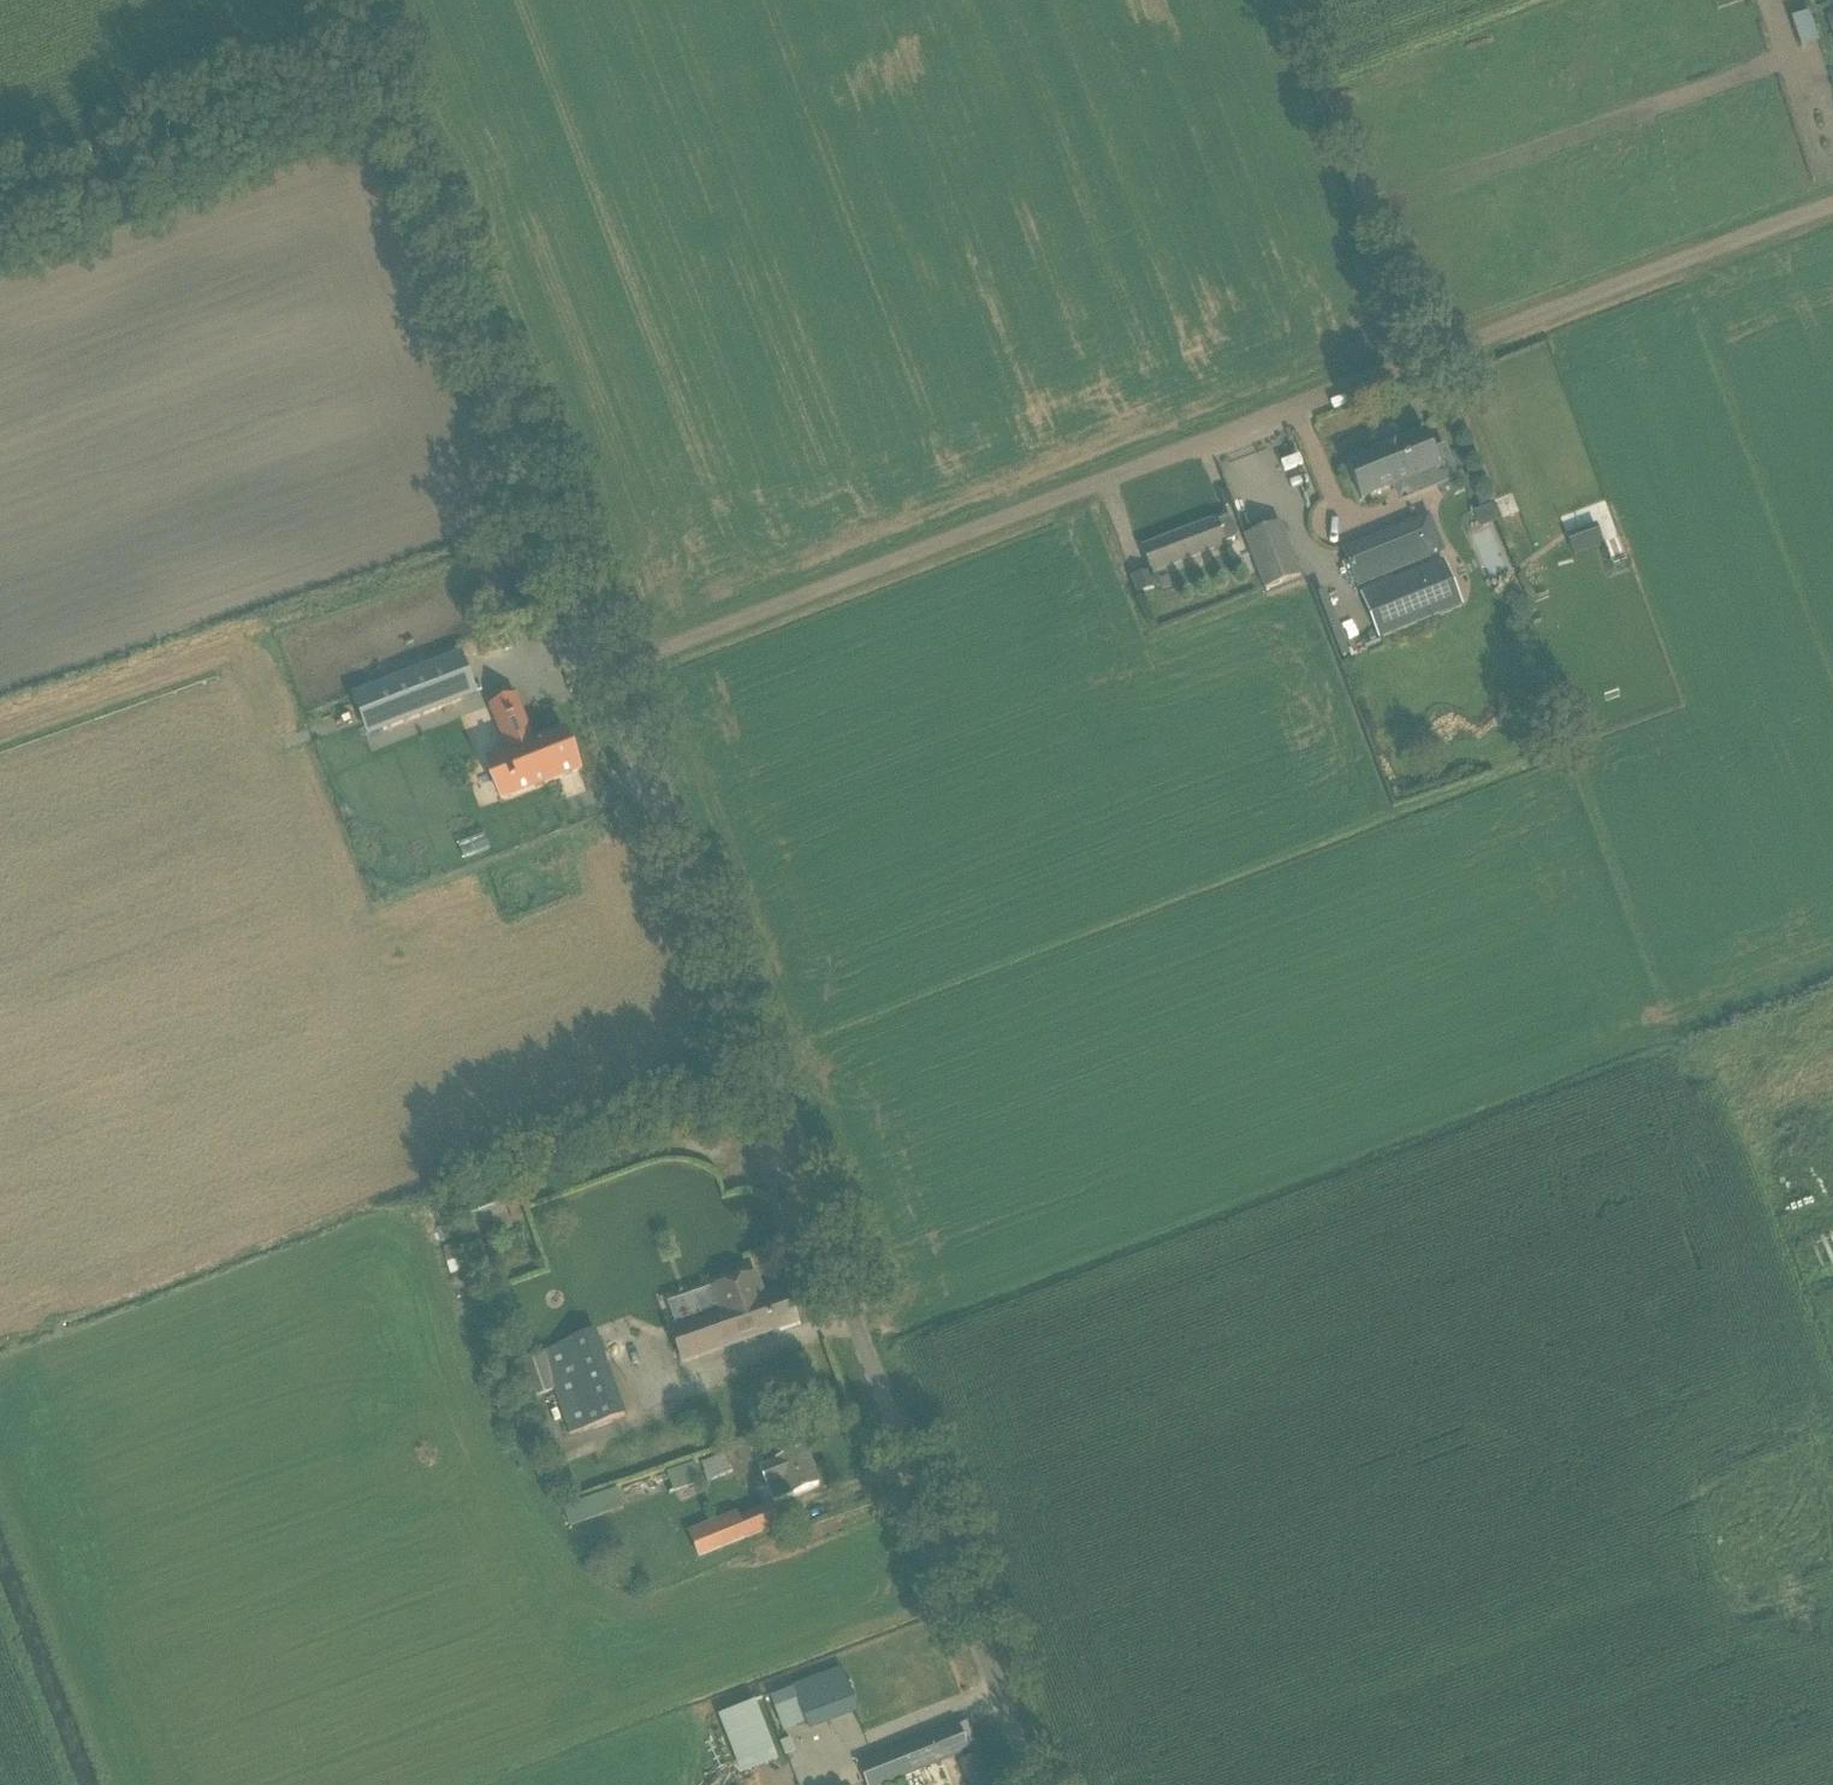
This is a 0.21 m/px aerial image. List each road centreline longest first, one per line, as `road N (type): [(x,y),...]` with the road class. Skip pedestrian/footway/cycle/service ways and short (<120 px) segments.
road 1 (unclassified): [(1027,1784),(349,0)]
road 2 (track): [(605,677),(1832,209)]

